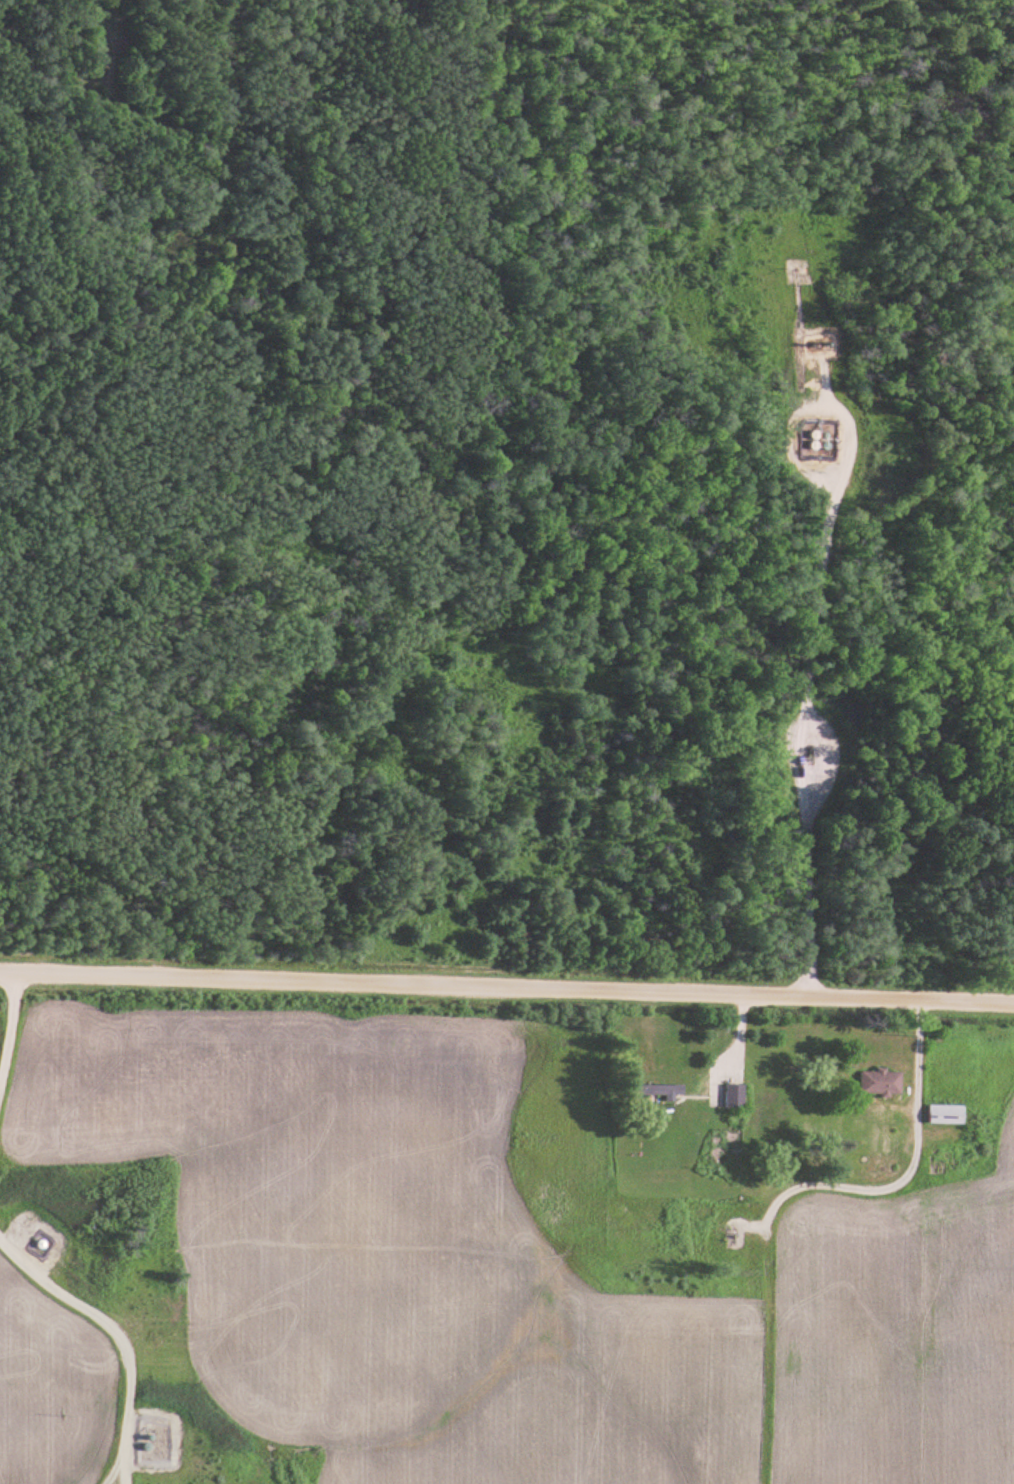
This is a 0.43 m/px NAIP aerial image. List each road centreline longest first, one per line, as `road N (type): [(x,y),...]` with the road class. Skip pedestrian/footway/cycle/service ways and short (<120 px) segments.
road 1 (residential): [(1013,1007),(0,978)]

